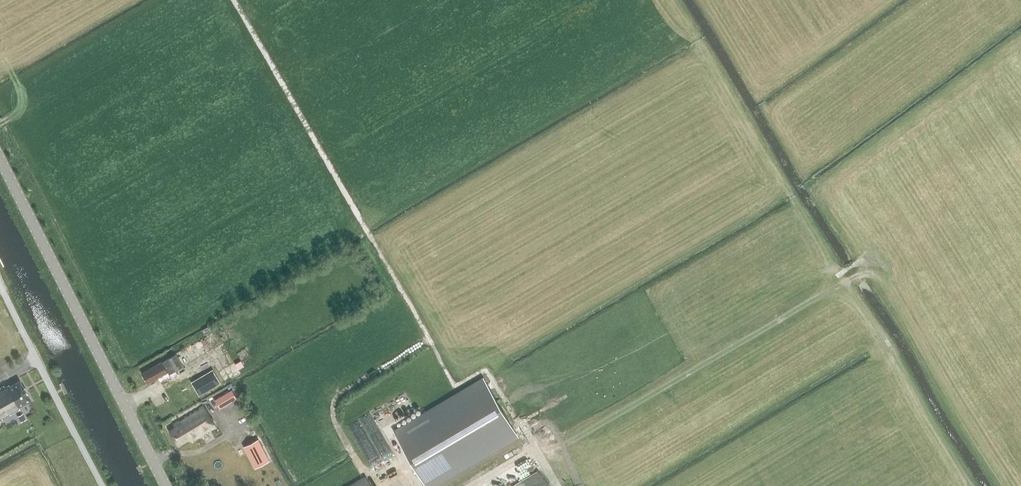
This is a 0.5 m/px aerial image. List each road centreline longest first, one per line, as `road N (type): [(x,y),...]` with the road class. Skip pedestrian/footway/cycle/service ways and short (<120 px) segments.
road 1 (secondary): [(165,485),(0,161)]
road 2 (unclassified): [(103,485),(0,285)]

